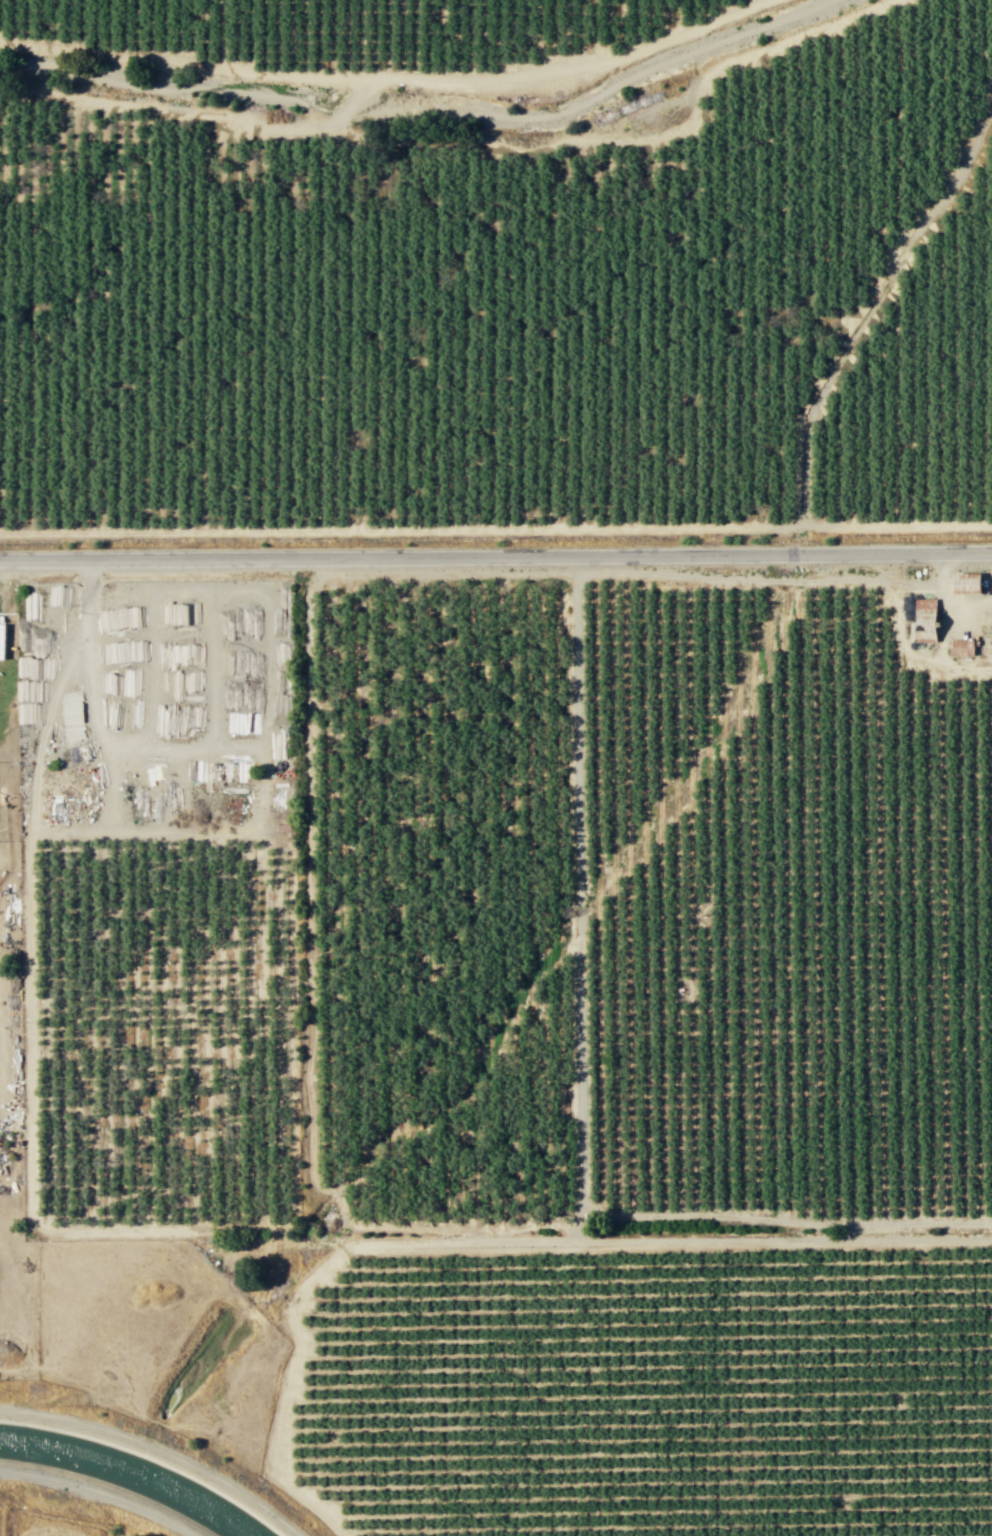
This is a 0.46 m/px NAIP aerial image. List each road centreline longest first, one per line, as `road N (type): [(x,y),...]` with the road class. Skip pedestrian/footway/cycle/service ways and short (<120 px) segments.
road 1 (track): [(991,1222),(621,1216),(586,1205),(577,556)]
road 2 (tertiary): [(991,553),(0,561)]
road 3 (track): [(344,1535),(286,1481),(283,1462),(298,1306),(350,1246),(991,1239)]
road 4 (track): [(350,1246),(284,1243),(231,1255),(210,1229),(58,1234),(33,1216),(28,846),(45,727),(69,670),(90,644)]
road 5 (track): [(572,1240),(564,1226),(354,1224),(312,1172),(309,594),(321,559)]
road 6 (track): [(808,528),(0,533)]
road 7 (track): [(764,0),(633,54),(497,77),(263,74),(0,42)]
road 8 (track): [(333,128),(380,142),(516,151),(660,137),(687,127),(700,91),(726,63),(899,0)]
road 9 (track): [(991,83),(799,413),(791,528)]
road 10 (track): [(808,528),(813,420),(922,241),(962,196),(991,135)]
road 11 (track): [(0,91),(294,132),(333,128),(379,78)]
road 12 (track): [(991,526),(808,528)]

